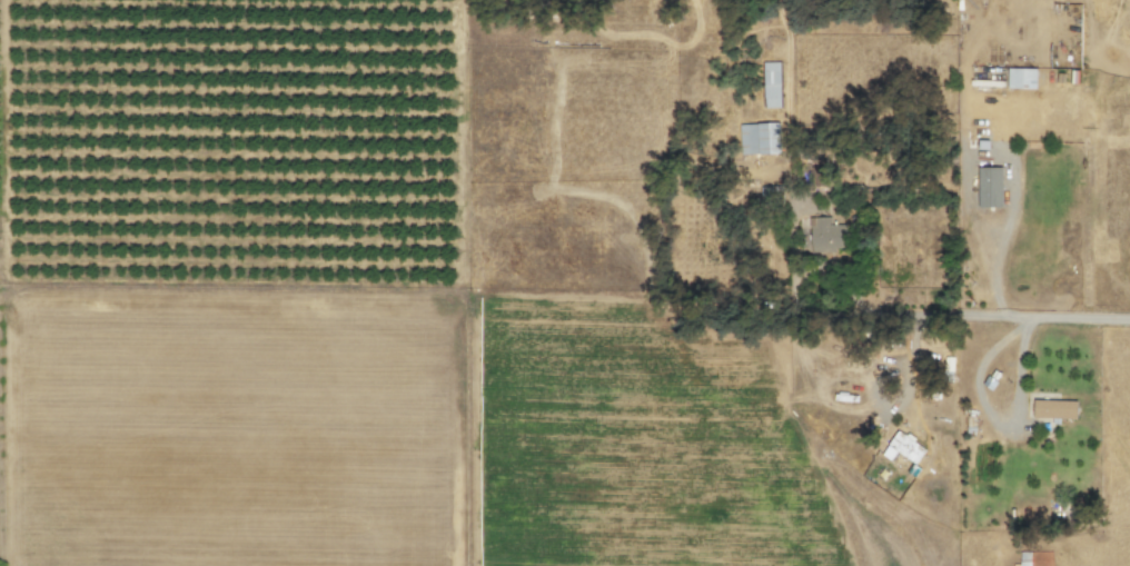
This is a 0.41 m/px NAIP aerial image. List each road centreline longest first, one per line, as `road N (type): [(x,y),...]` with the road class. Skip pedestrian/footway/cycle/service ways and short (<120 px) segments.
road 1 (residential): [(1129,317),(916,311)]

